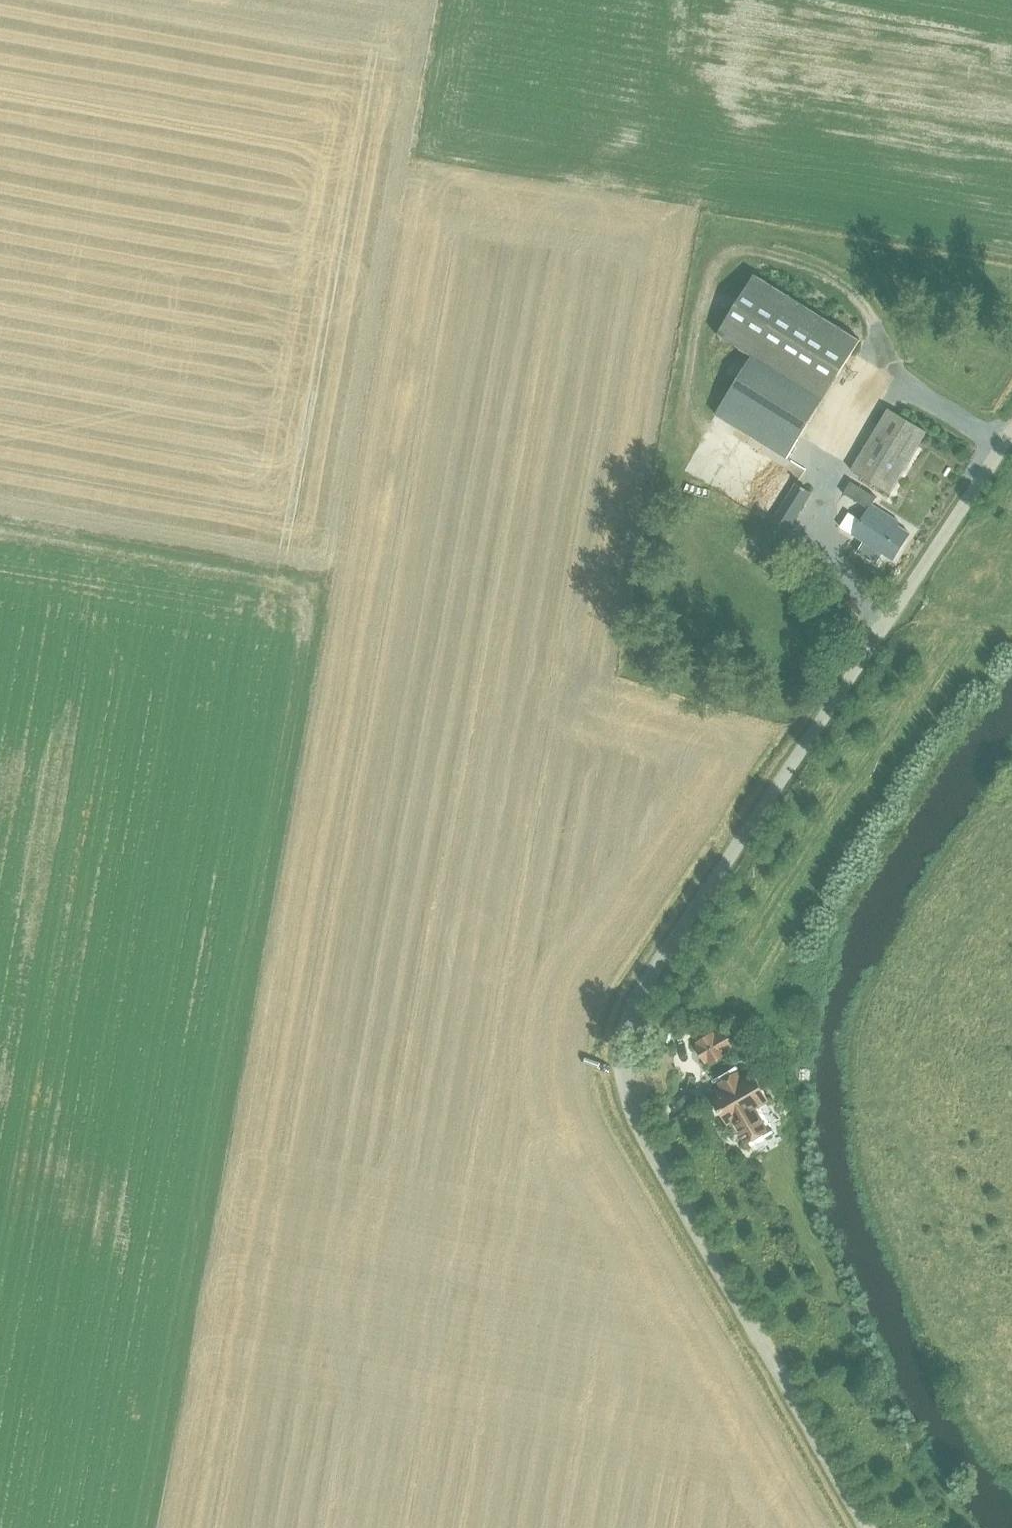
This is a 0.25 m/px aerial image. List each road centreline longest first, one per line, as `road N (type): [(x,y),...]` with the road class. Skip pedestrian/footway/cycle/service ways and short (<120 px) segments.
road 1 (unclassified): [(868,1527),(639,1124),(624,1040),(648,979),(1011,432)]

